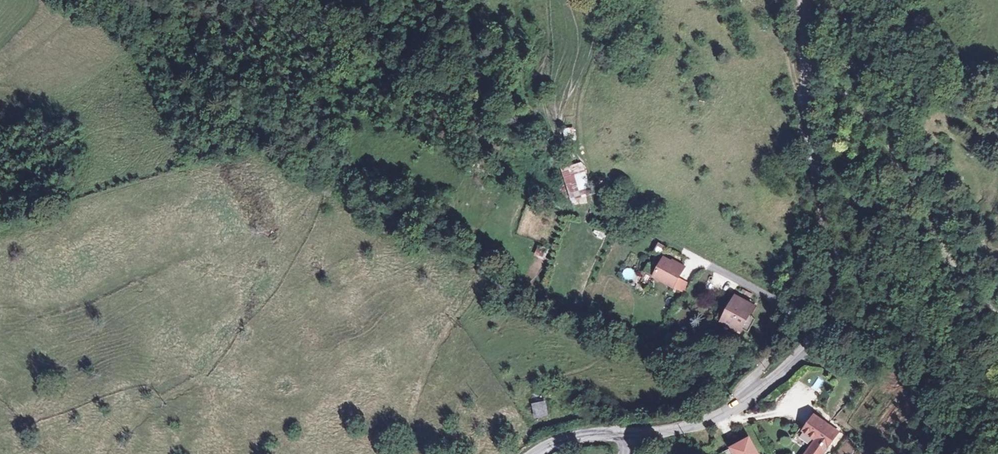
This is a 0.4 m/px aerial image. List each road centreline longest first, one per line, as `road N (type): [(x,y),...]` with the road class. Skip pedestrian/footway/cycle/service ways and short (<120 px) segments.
road 1 (tertiary): [(631,434),(721,414),(803,353),(829,323),(838,274),(813,134),(806,0)]

